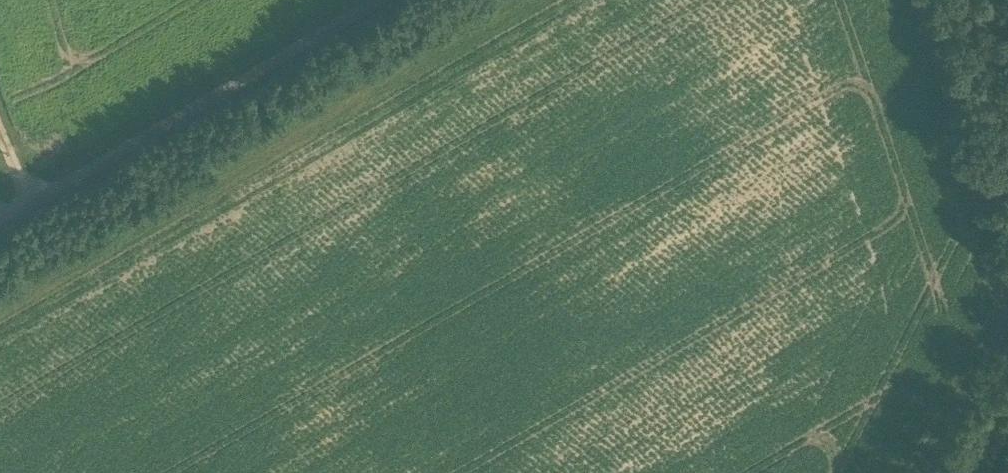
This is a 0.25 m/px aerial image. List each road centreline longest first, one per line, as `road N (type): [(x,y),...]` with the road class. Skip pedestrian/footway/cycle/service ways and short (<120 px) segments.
road 1 (unclassified): [(382,0),(0,222)]
road 2 (unclassified): [(1007,306),(926,472)]

